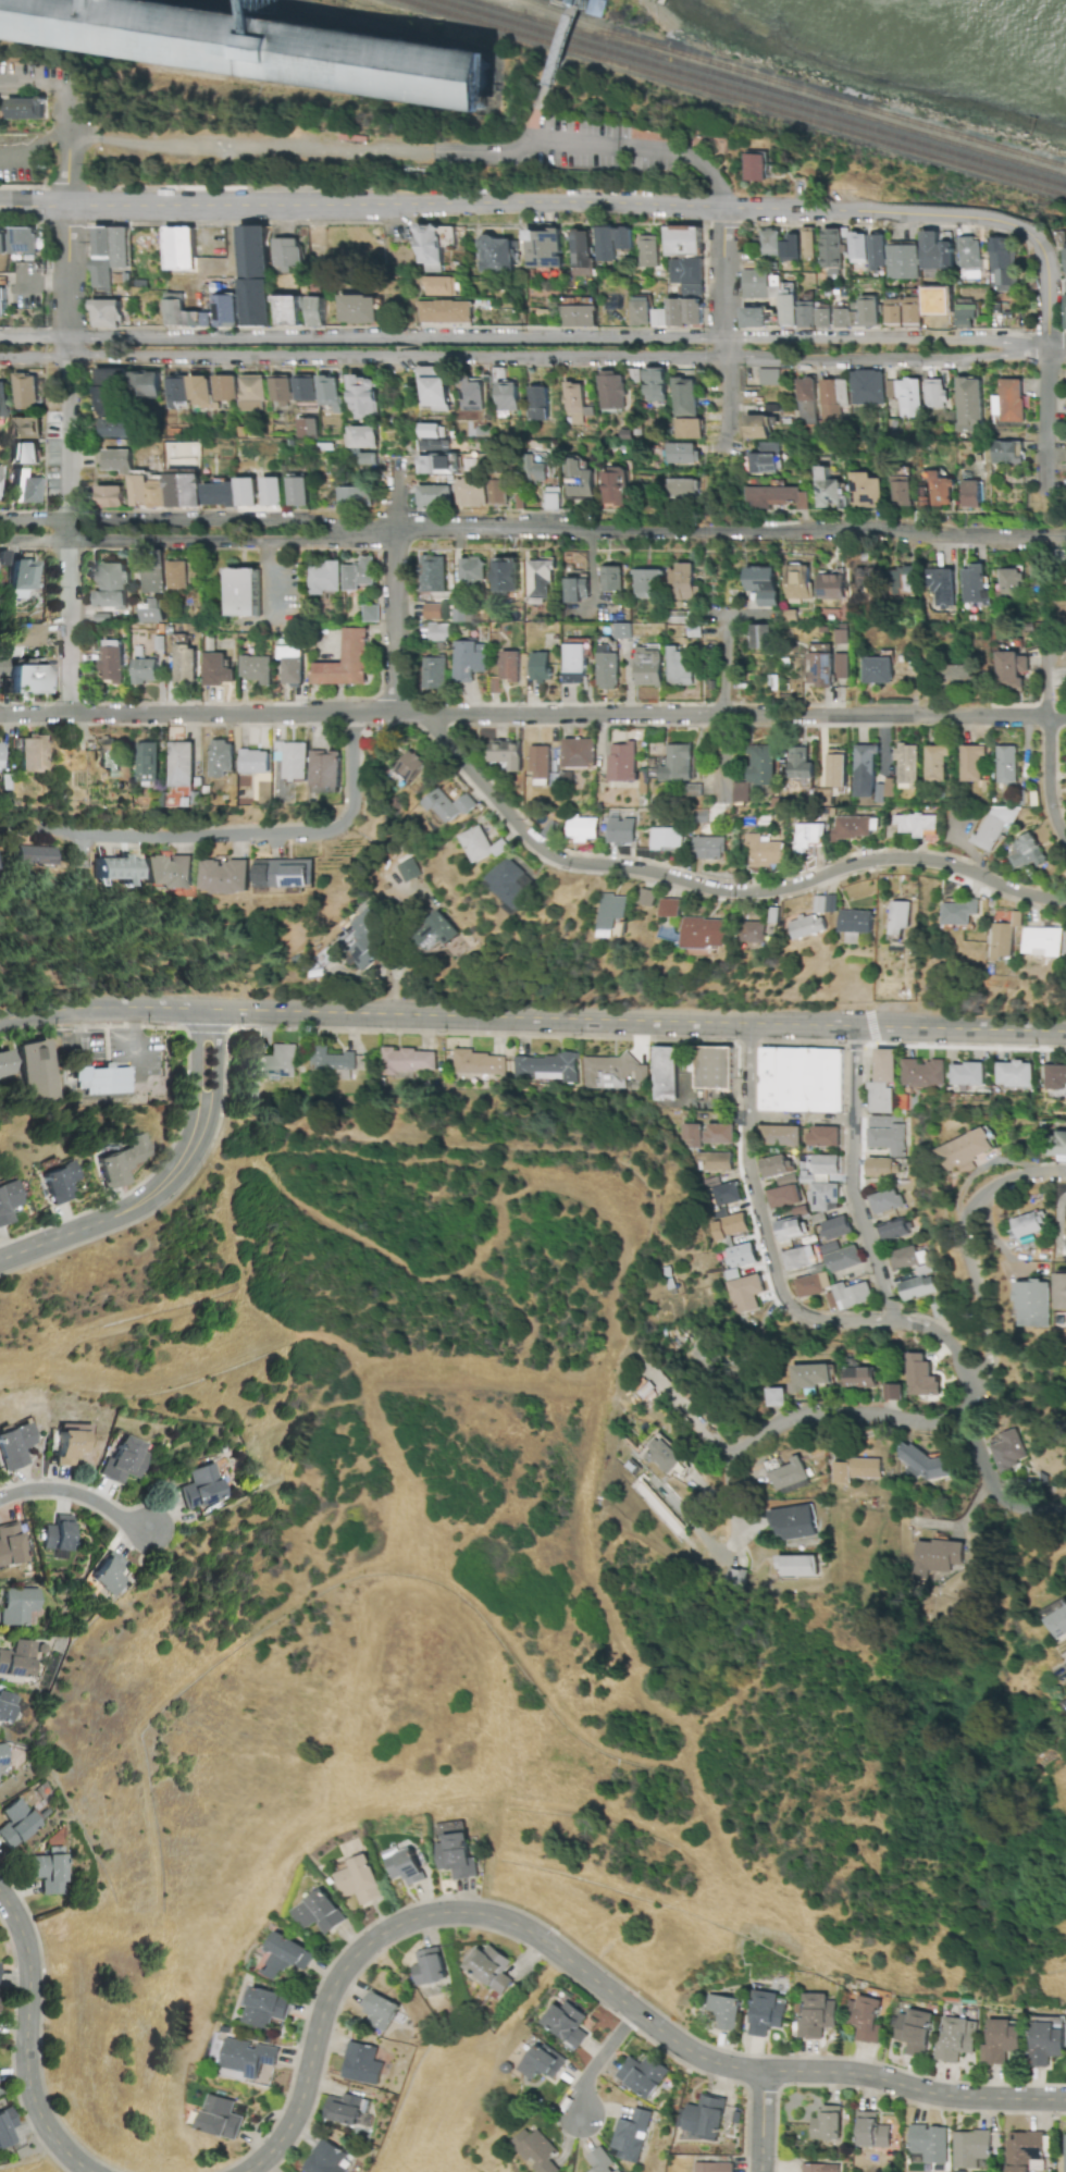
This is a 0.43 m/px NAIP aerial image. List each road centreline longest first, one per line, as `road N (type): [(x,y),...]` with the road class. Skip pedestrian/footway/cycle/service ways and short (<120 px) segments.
road 1 (track): [(216,1114),(368,1140),(590,1150),(631,1171),(650,1195),(648,1238),(616,1300),(634,1335),(612,1406),(610,1476),(593,1567),(644,1701),(687,1733),(684,1768)]
road 2 (tertiary): [(1065,1033),(75,1011),(0,1024)]
road 3 (tertiary): [(1048,257),(1020,229),(967,218),(724,209),(0,209)]
road 4 (residential): [(1050,718),(0,717)]
road 5 (residential): [(0,359),(1011,358),(1046,349)]
road 6 (residential): [(1046,349),(724,336),(0,336)]
road 7 (residential): [(253,2171),(290,2135),(324,2010),(356,1955),(412,1917),(472,1912),(504,1920),(685,2051),(720,2066),(761,2075),(871,2073),(933,2096),(1065,2100)]
road 8 (residential): [(0,537),(377,539),(396,532),(0,522)]
road 9 (residential): [(425,718),(522,832),(571,866),(643,871),(765,898),(876,862),(940,864),(1041,901),(1065,902)]
road 10 (residential): [(1065,536),(863,527),(396,532)]
road 11 (residential): [(71,85),(72,717)]
road 12 (track): [(283,1148),(404,1165),(447,1159),(505,1165),(508,1230),(470,1274),(422,1283),(275,1186),(259,1158)]
road 13 (residential): [(210,1013),(196,1040),(194,1106),(178,1157),(120,1214),(150,1207),(186,1176),(208,1140),(220,1039),(210,1013)]
road 14 (residential): [(355,718),(354,816),(330,836),(0,836)]
road 15 (track): [(0,1358),(50,1353),(121,1318),(238,1289),(245,1281),(230,1230),(236,1168),(283,1148),(294,1132)]
road 16 (residential): [(751,1024),(749,1174),(778,1286),(809,1318),(896,1322)]
road 17 (residential): [(972,1405),(940,1423),(853,1410),(790,1422),(724,1451),(705,1440),(645,1363)]
road 18 (track): [(379,1577),(392,1523),(388,1478),(359,1384),(331,1343),(239,1307),(231,1292)]
road 19 (residential): [(0,1887),(14,1903),(29,1957),(29,2058),(47,2130),(85,2171)]
road 20 (residential): [(896,1322),(854,1190),(856,1026)]
road 21 (residential): [(1065,1174),(1013,1183),(974,1217),(991,1316),(988,1380),(972,1405)]
road 22 (residential): [(396,456),(396,718)]
road 23 (track): [(359,1384),(393,1375),(618,1389)]
road 24 (residential): [(724,209),(724,451)]
road 25 (residential): [(724,627),(726,793)]
road 26 (residential): [(962,1412),(980,1464),(1007,1505),(1065,1511)]
road 27 (residential): [(0,1501),(51,1488),(150,1533)]
road 28 (track): [(470,1274),(493,1278),(538,1326),(518,1383)]
road 29 (residential): [(1046,349),(1045,491)]
road 30 (residential): [(120,1214),(0,1264)]
road 31 (residential): [(1050,718),(1051,814),(1065,839)]
road 32 (residential): [(896,1322),(922,1325),(947,1342),(972,1405)]

